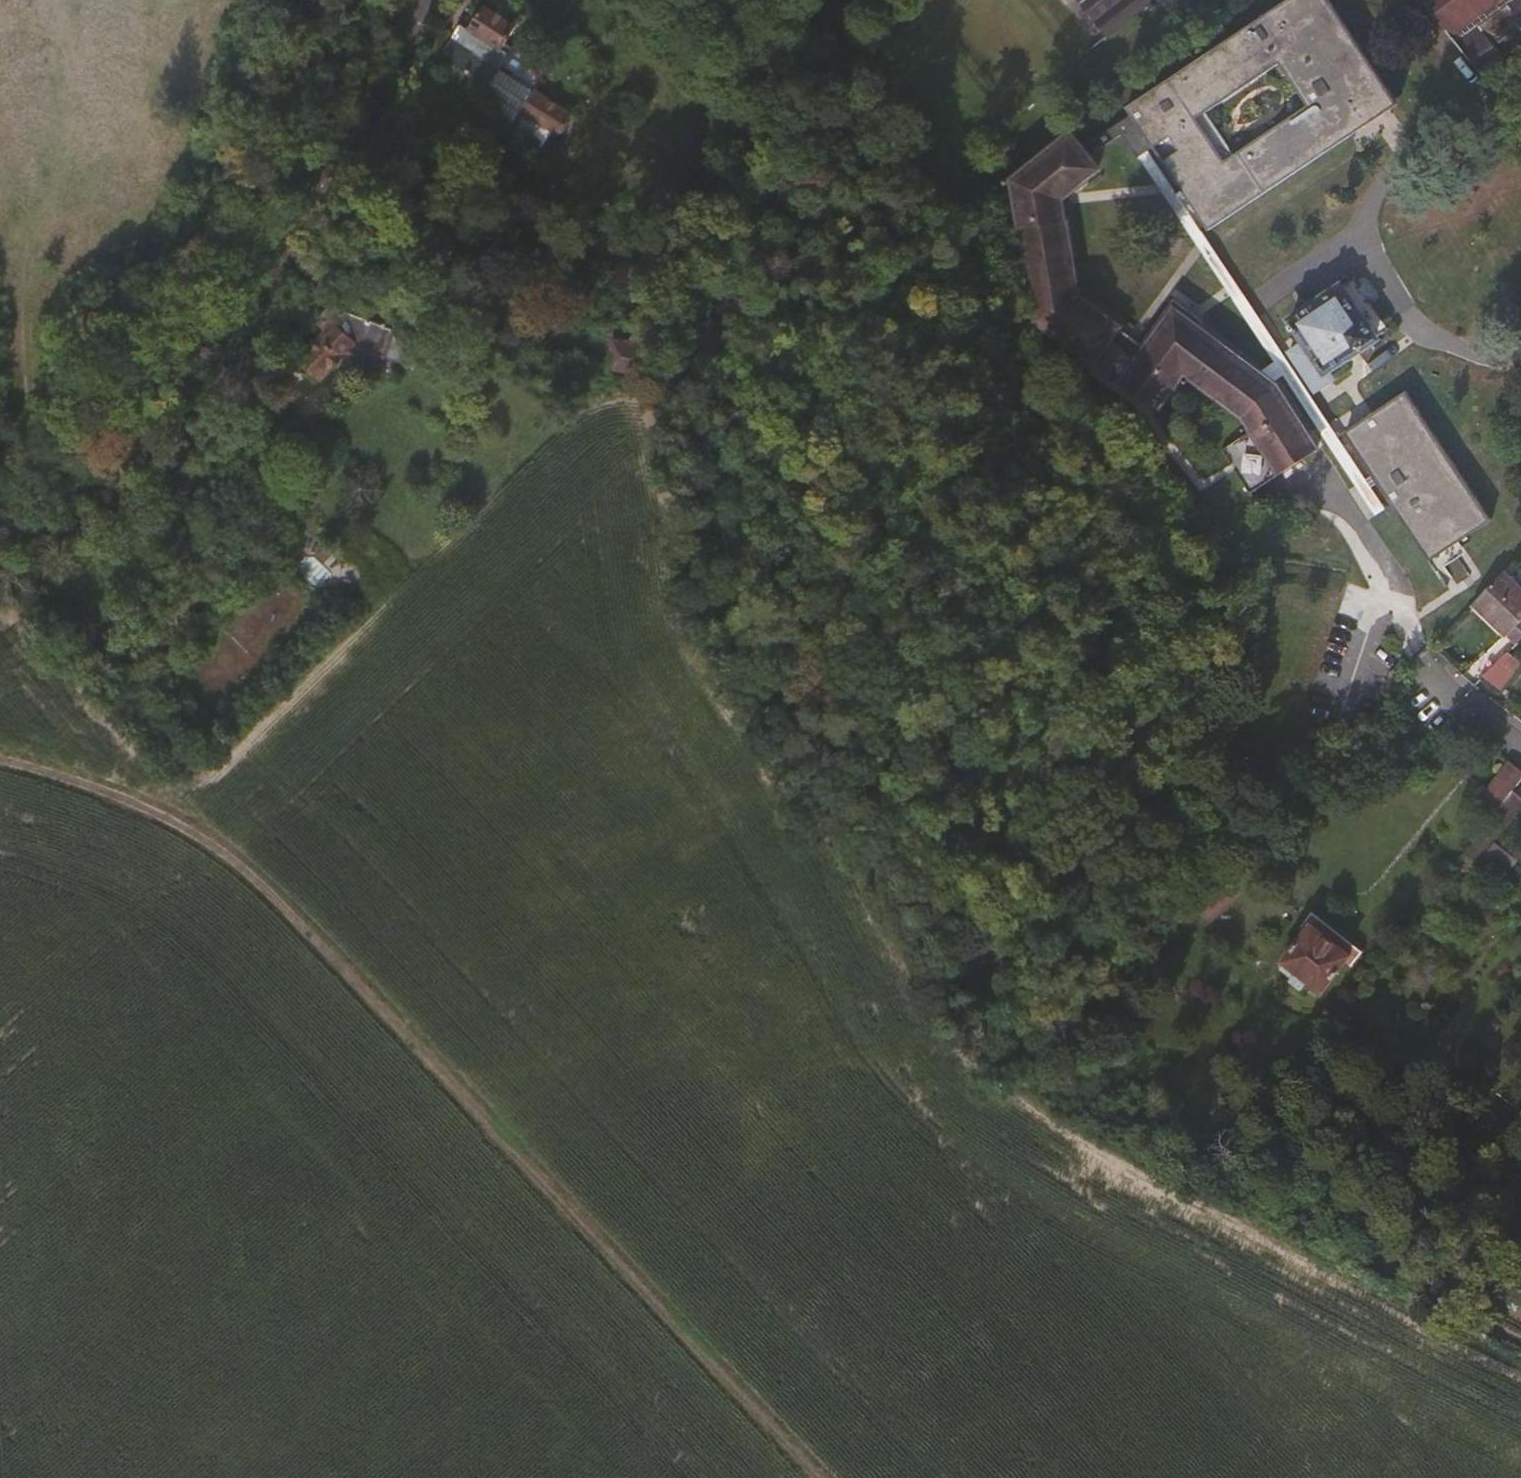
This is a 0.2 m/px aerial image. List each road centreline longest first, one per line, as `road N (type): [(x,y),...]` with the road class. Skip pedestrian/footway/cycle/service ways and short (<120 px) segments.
road 1 (track): [(0,759),(119,796),(238,864),(820,1477)]
road 2 (unclassified): [(0,546),(172,428),(270,322),(315,223),(375,123),(427,0)]

